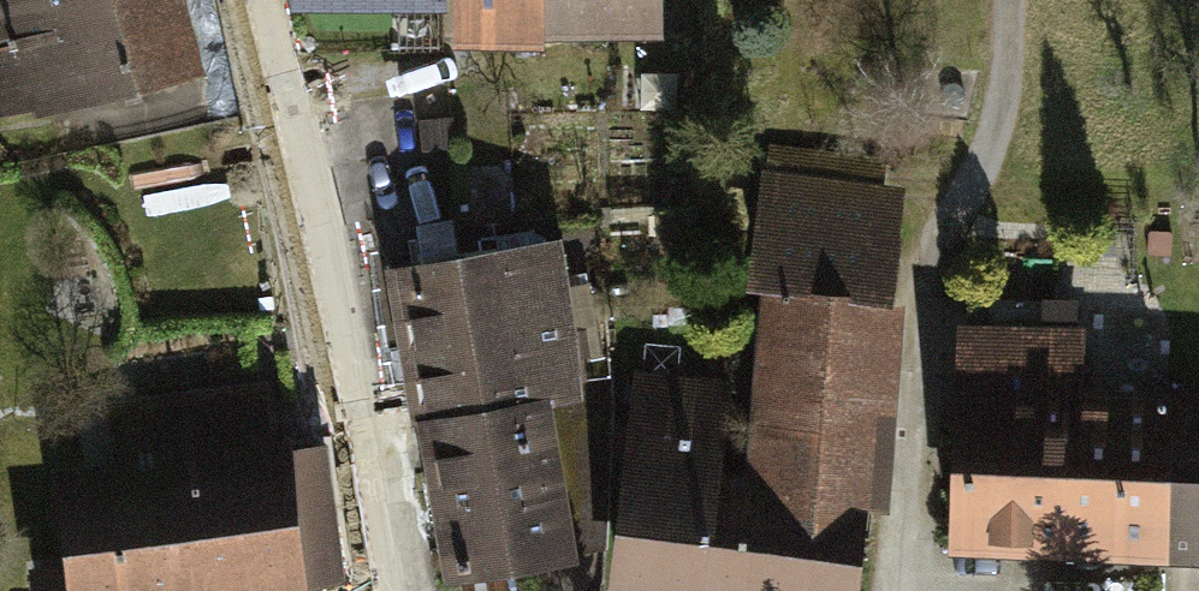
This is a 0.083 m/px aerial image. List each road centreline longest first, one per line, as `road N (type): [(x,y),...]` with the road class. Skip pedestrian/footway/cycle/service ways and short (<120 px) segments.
road 1 (residential): [(263,0),(402,590)]

